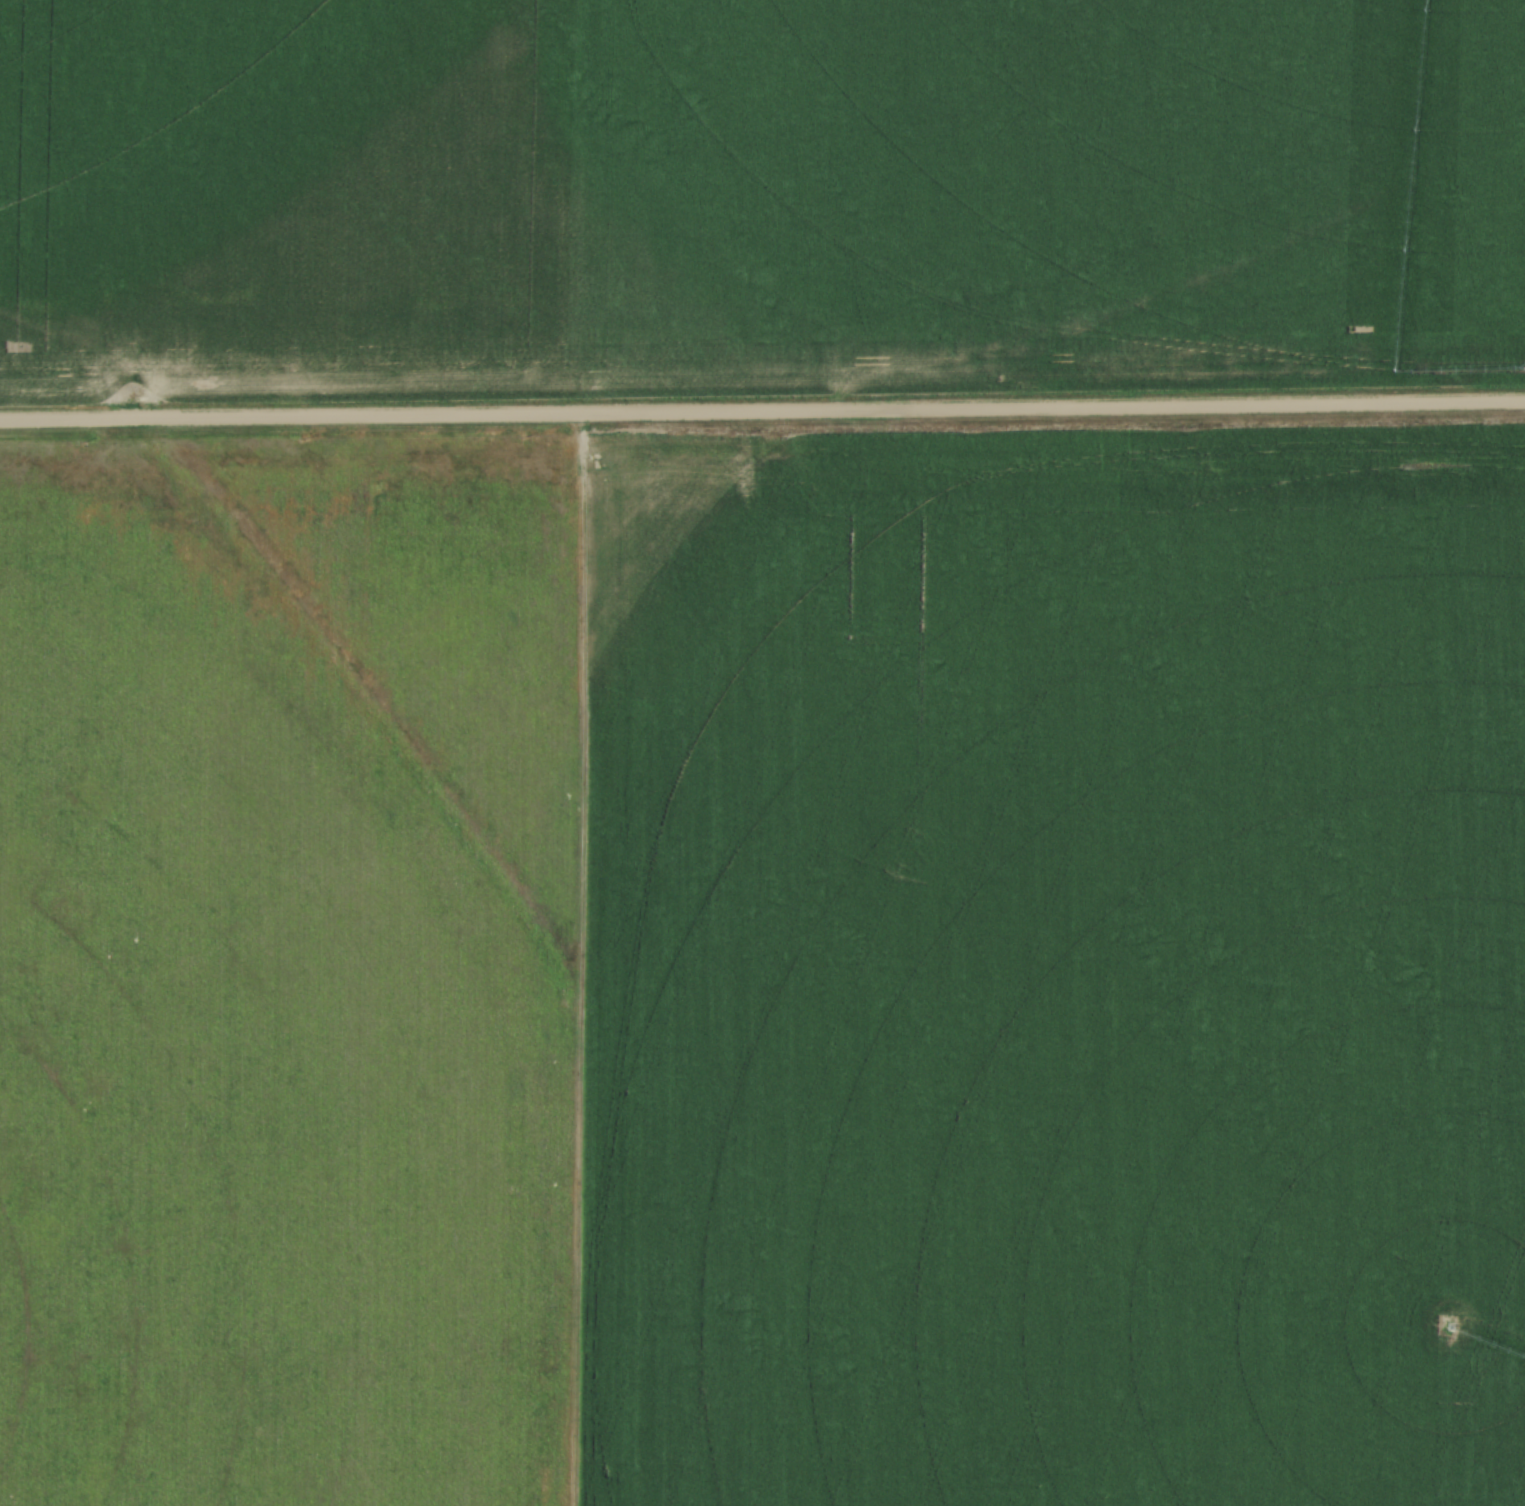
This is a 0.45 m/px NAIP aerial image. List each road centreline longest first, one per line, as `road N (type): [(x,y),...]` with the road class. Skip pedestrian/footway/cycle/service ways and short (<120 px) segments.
road 1 (residential): [(1524,399),(0,418)]

